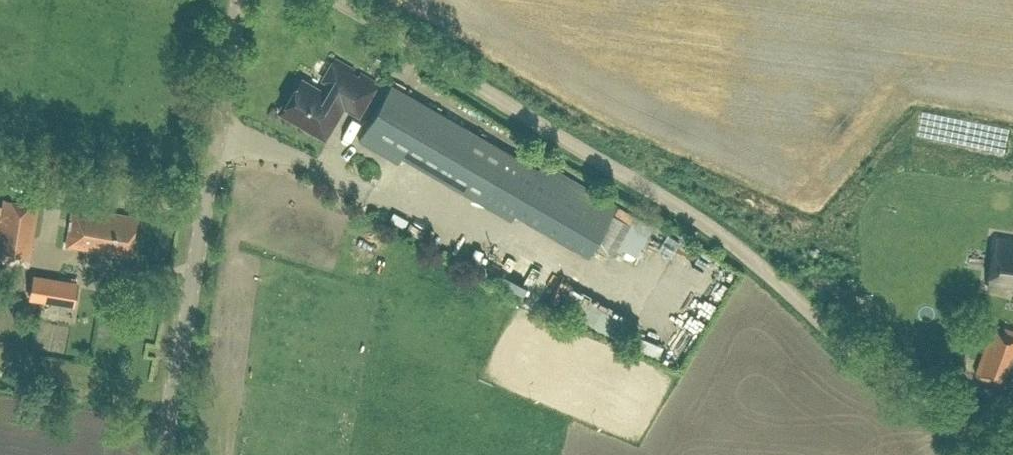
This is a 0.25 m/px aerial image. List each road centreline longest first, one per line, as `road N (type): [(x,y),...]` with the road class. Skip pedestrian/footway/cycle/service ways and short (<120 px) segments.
road 1 (track): [(333,0),(722,232),(896,383),(970,415),(1012,422)]
road 2 (tertiary): [(162,454),(238,0)]

